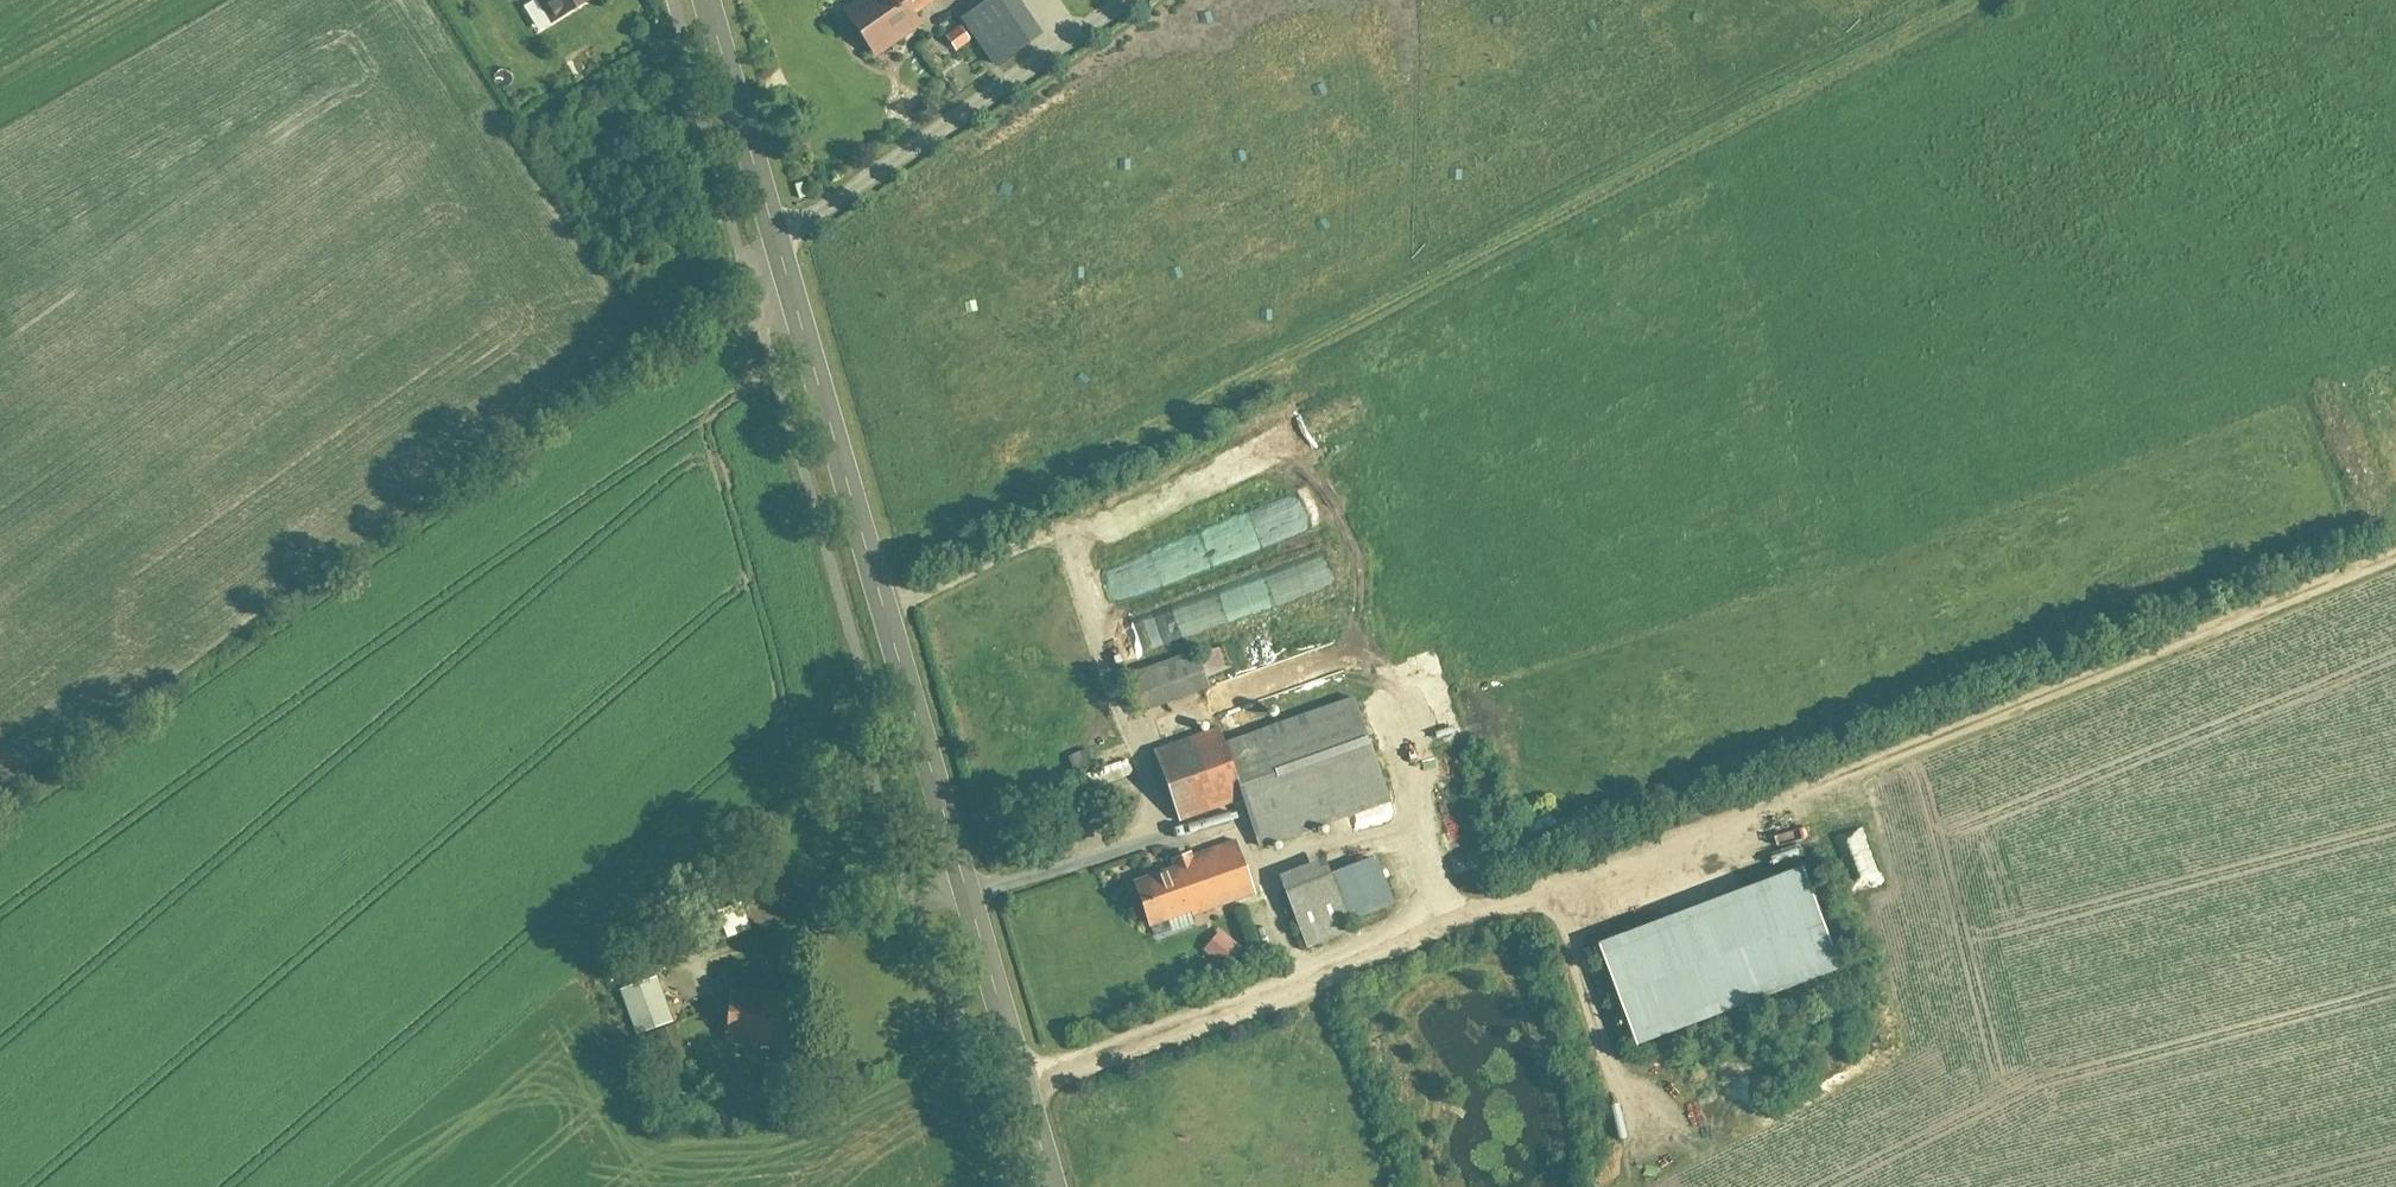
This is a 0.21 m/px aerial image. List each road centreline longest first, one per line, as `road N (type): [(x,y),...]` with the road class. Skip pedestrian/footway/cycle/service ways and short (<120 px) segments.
road 1 (tertiary): [(705,0),(1051,1186)]
road 2 (track): [(2395,563),(1767,806)]

